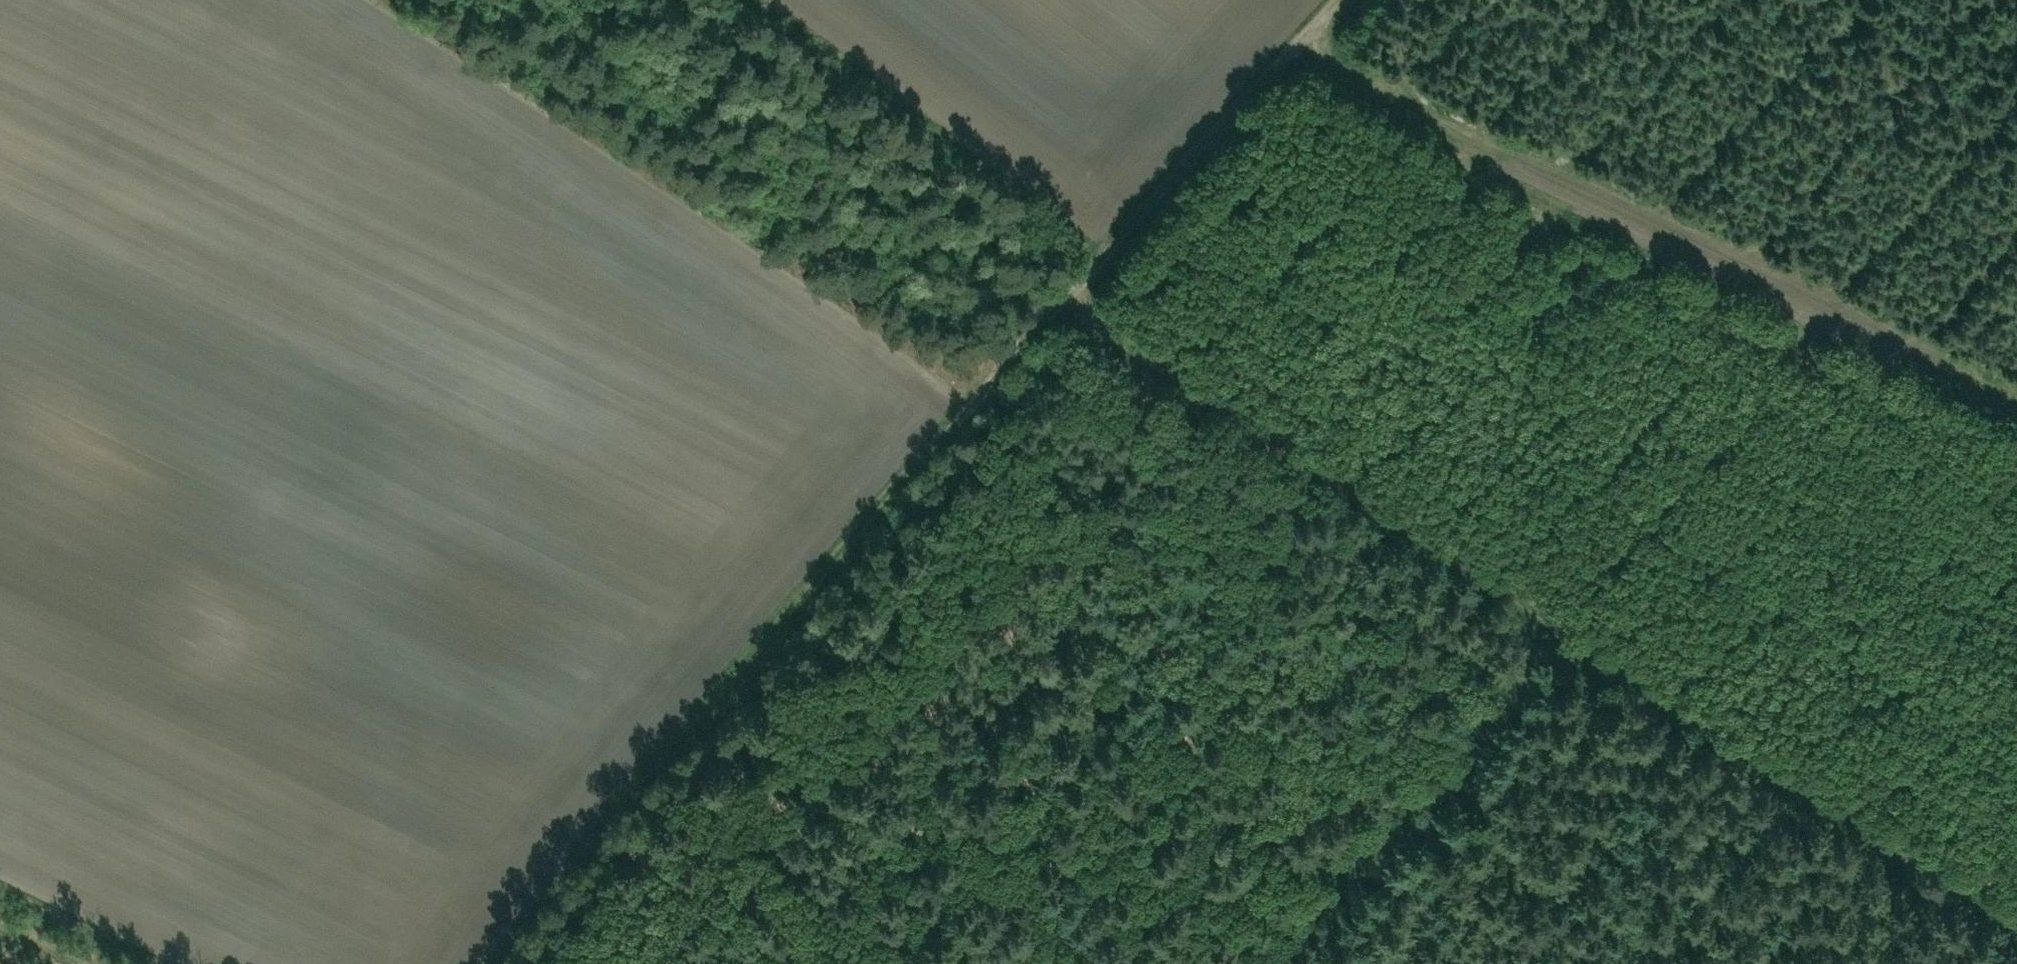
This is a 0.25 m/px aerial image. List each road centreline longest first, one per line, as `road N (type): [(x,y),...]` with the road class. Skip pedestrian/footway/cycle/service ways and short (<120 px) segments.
road 1 (track): [(2016,945),(1088,270),(1343,0)]
road 2 (track): [(1088,270),(467,963)]
road 3 (track): [(1308,36),(1504,150)]

